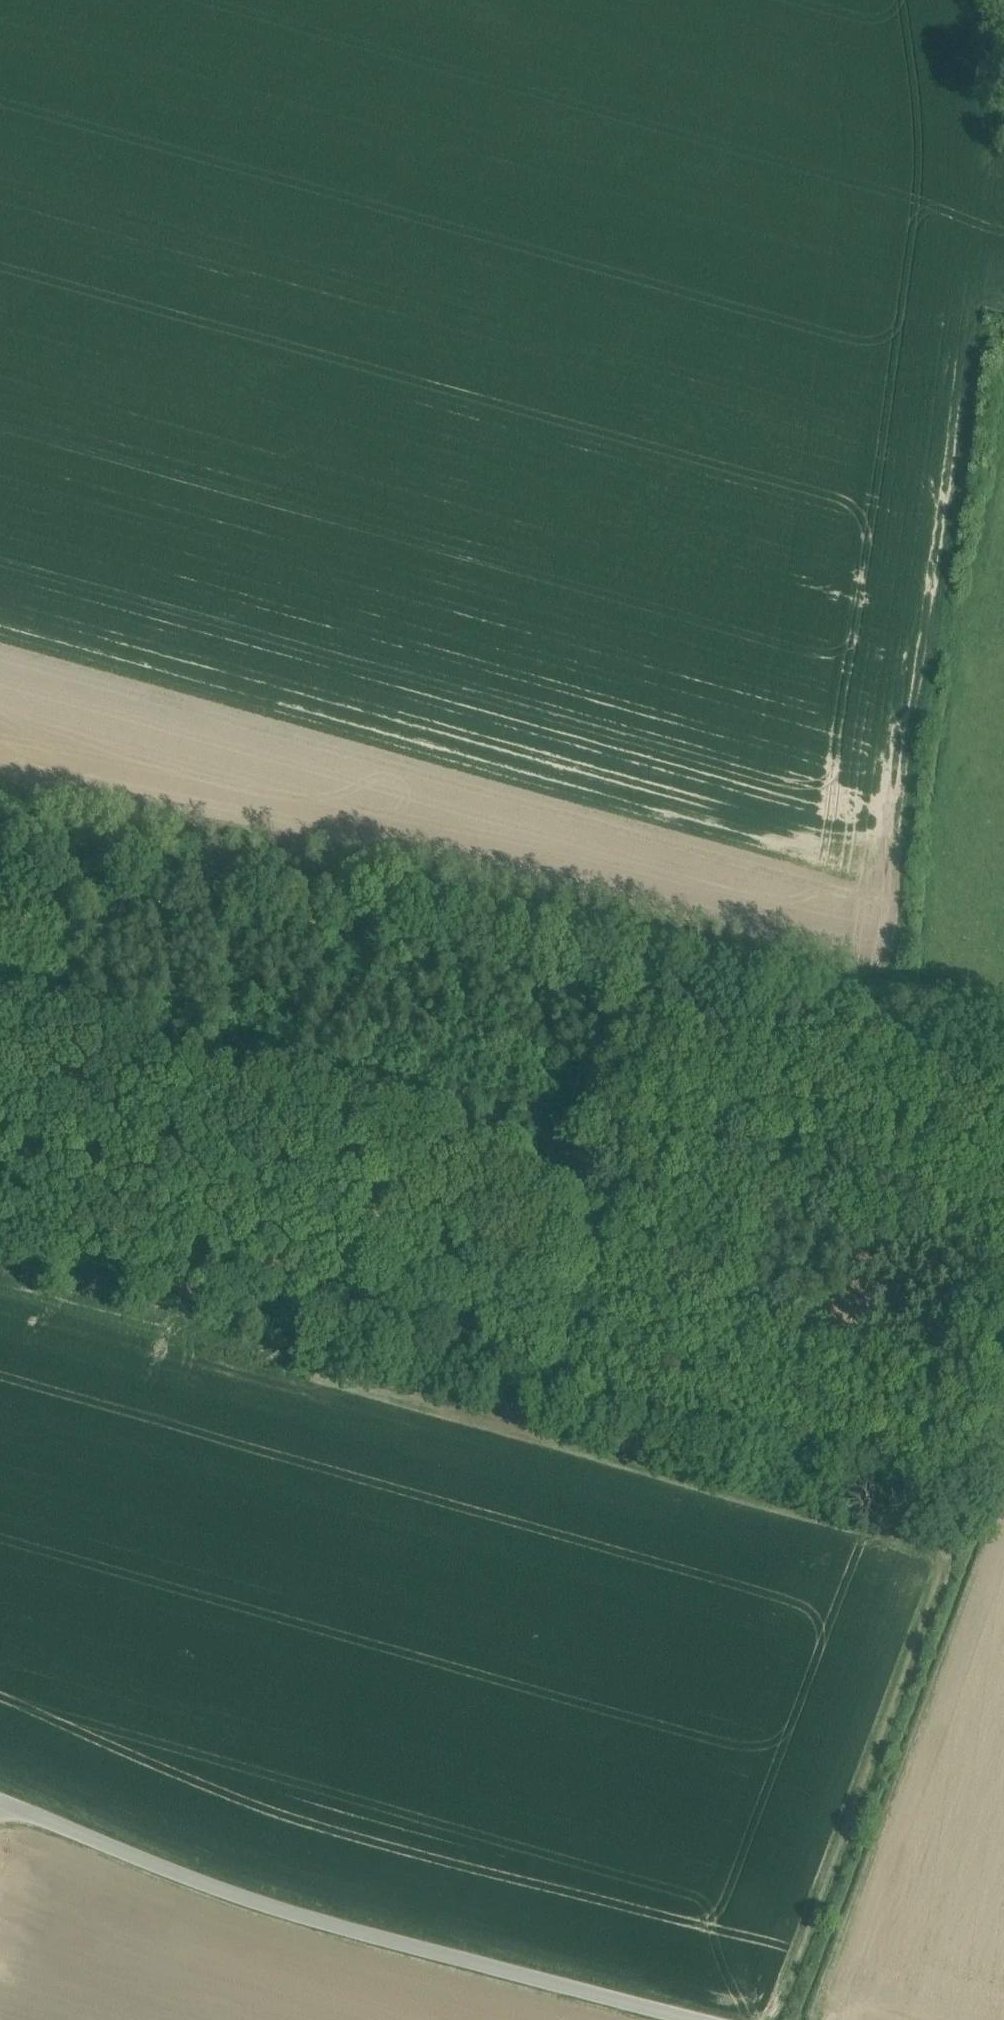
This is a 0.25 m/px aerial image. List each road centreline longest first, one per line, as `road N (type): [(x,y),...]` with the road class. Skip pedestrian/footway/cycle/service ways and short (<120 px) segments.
road 1 (track): [(783,2019),(957,1562),(547,1447),(588,1197),(571,1166),(0,1013)]
road 2 (unclassified): [(699,2019),(358,1936),(198,1886),(0,1803)]

